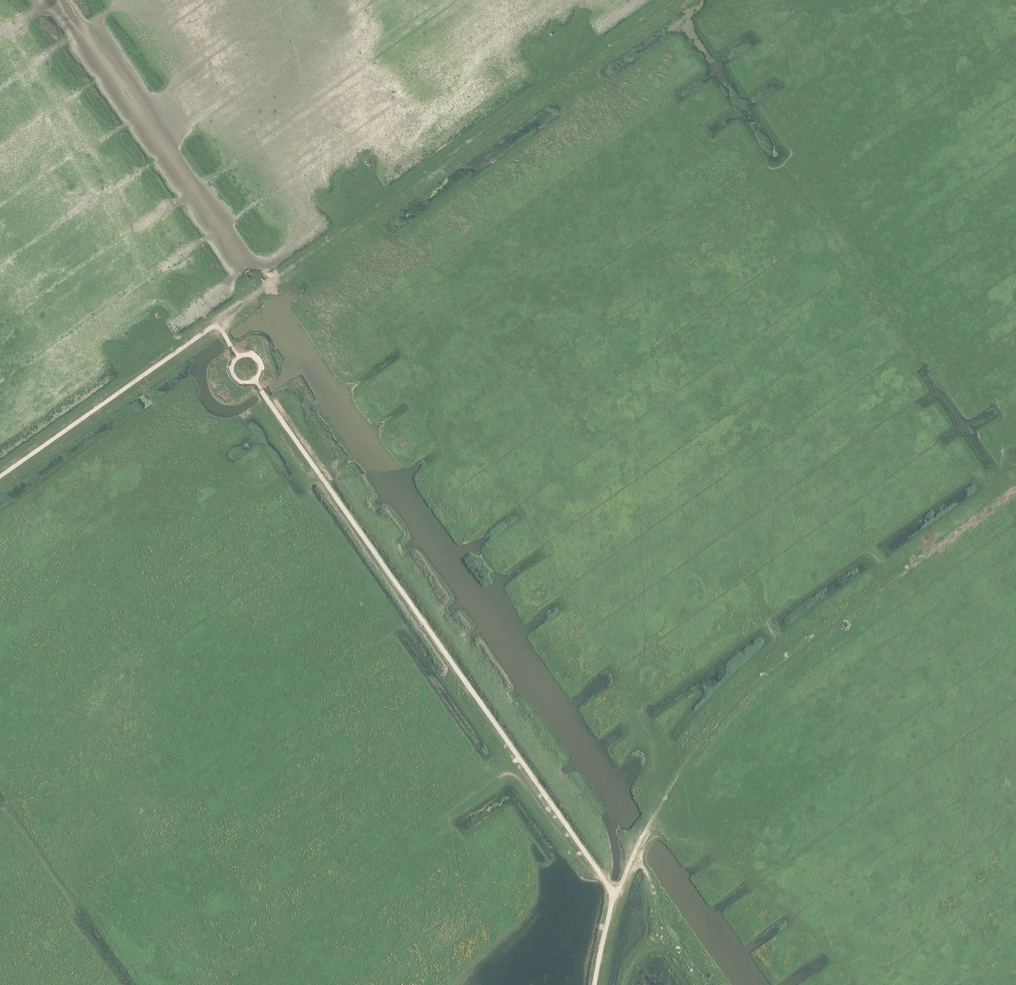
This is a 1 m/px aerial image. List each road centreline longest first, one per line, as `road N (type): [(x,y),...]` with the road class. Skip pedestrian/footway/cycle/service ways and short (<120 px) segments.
road 1 (track): [(615,893),(217,321)]
road 2 (track): [(594,984),(615,893),(710,732),(792,650),(1015,499)]

